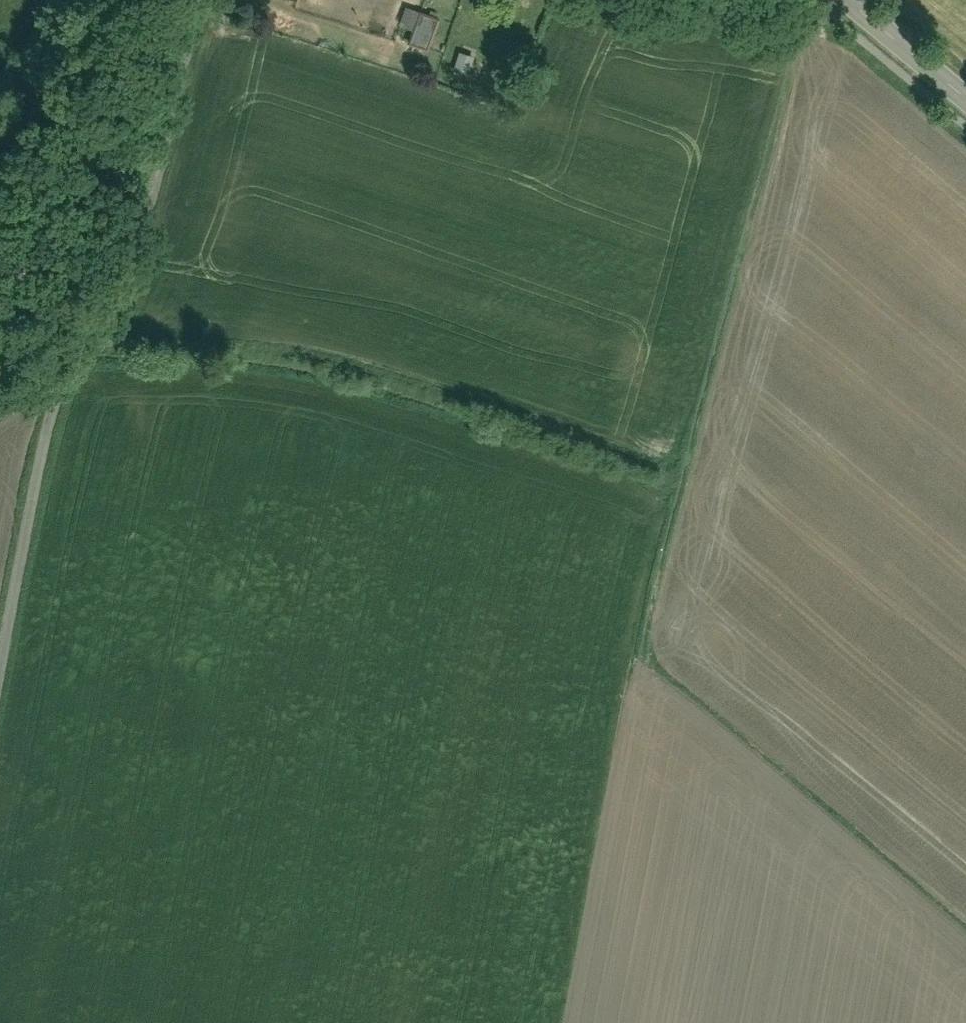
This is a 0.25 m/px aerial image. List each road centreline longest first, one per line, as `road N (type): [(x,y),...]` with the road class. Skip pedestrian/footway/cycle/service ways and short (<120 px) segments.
road 1 (residential): [(0,644),(69,326),(191,0)]
road 2 (tertiary): [(847,0),(965,98)]

